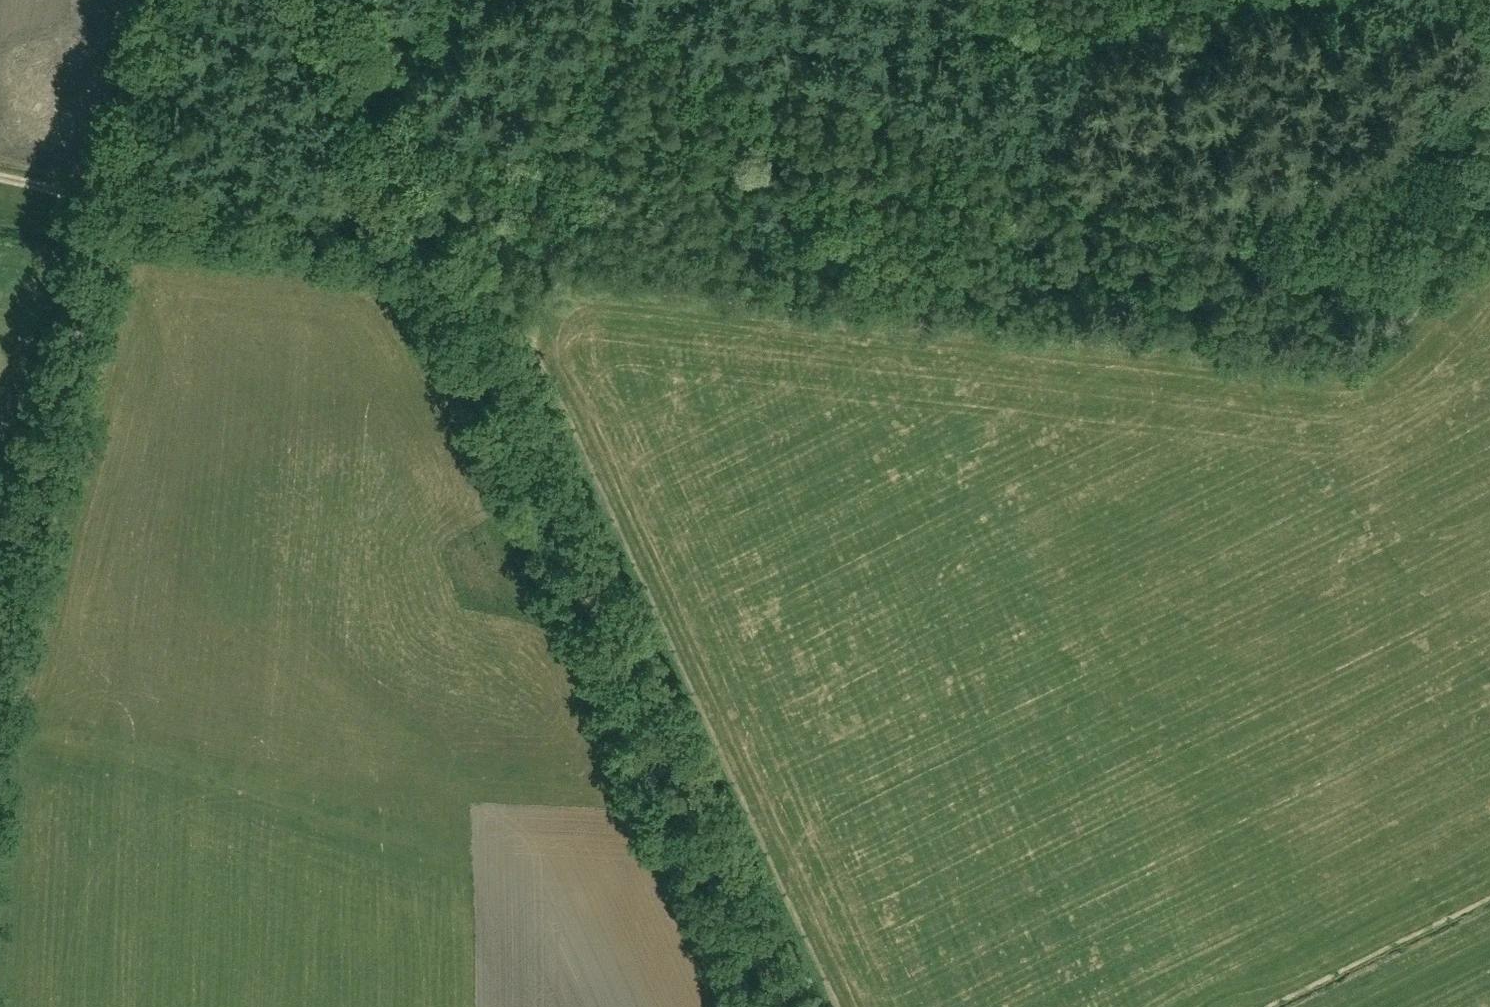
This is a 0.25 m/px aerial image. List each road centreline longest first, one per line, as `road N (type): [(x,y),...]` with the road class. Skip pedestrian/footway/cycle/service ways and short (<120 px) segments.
road 1 (track): [(785,1006),(313,0)]
road 2 (track): [(0,642),(171,0)]
road 3 (track): [(112,204),(421,232)]

